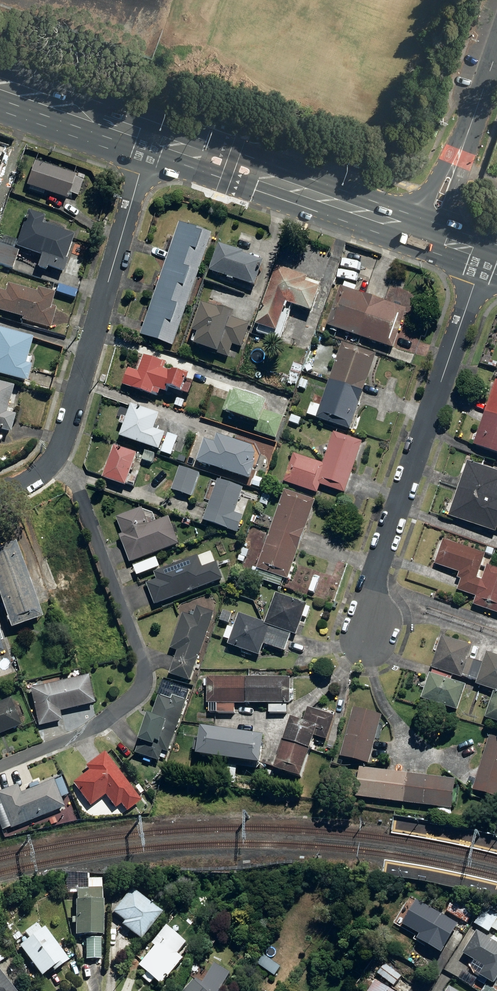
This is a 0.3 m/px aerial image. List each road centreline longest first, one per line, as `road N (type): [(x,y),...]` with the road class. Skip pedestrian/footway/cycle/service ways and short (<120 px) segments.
road 1 (residential): [(0,760),(108,718),(141,694),(146,666),(59,445)]
road 2 (residential): [(371,642),(373,590),(484,252)]
road 3 (residential): [(59,445),(150,137)]
road 4 (primary): [(150,137),(432,235)]
road 5 (residential): [(432,235),(496,51)]
road 6 (primary): [(9,88),(150,137)]

